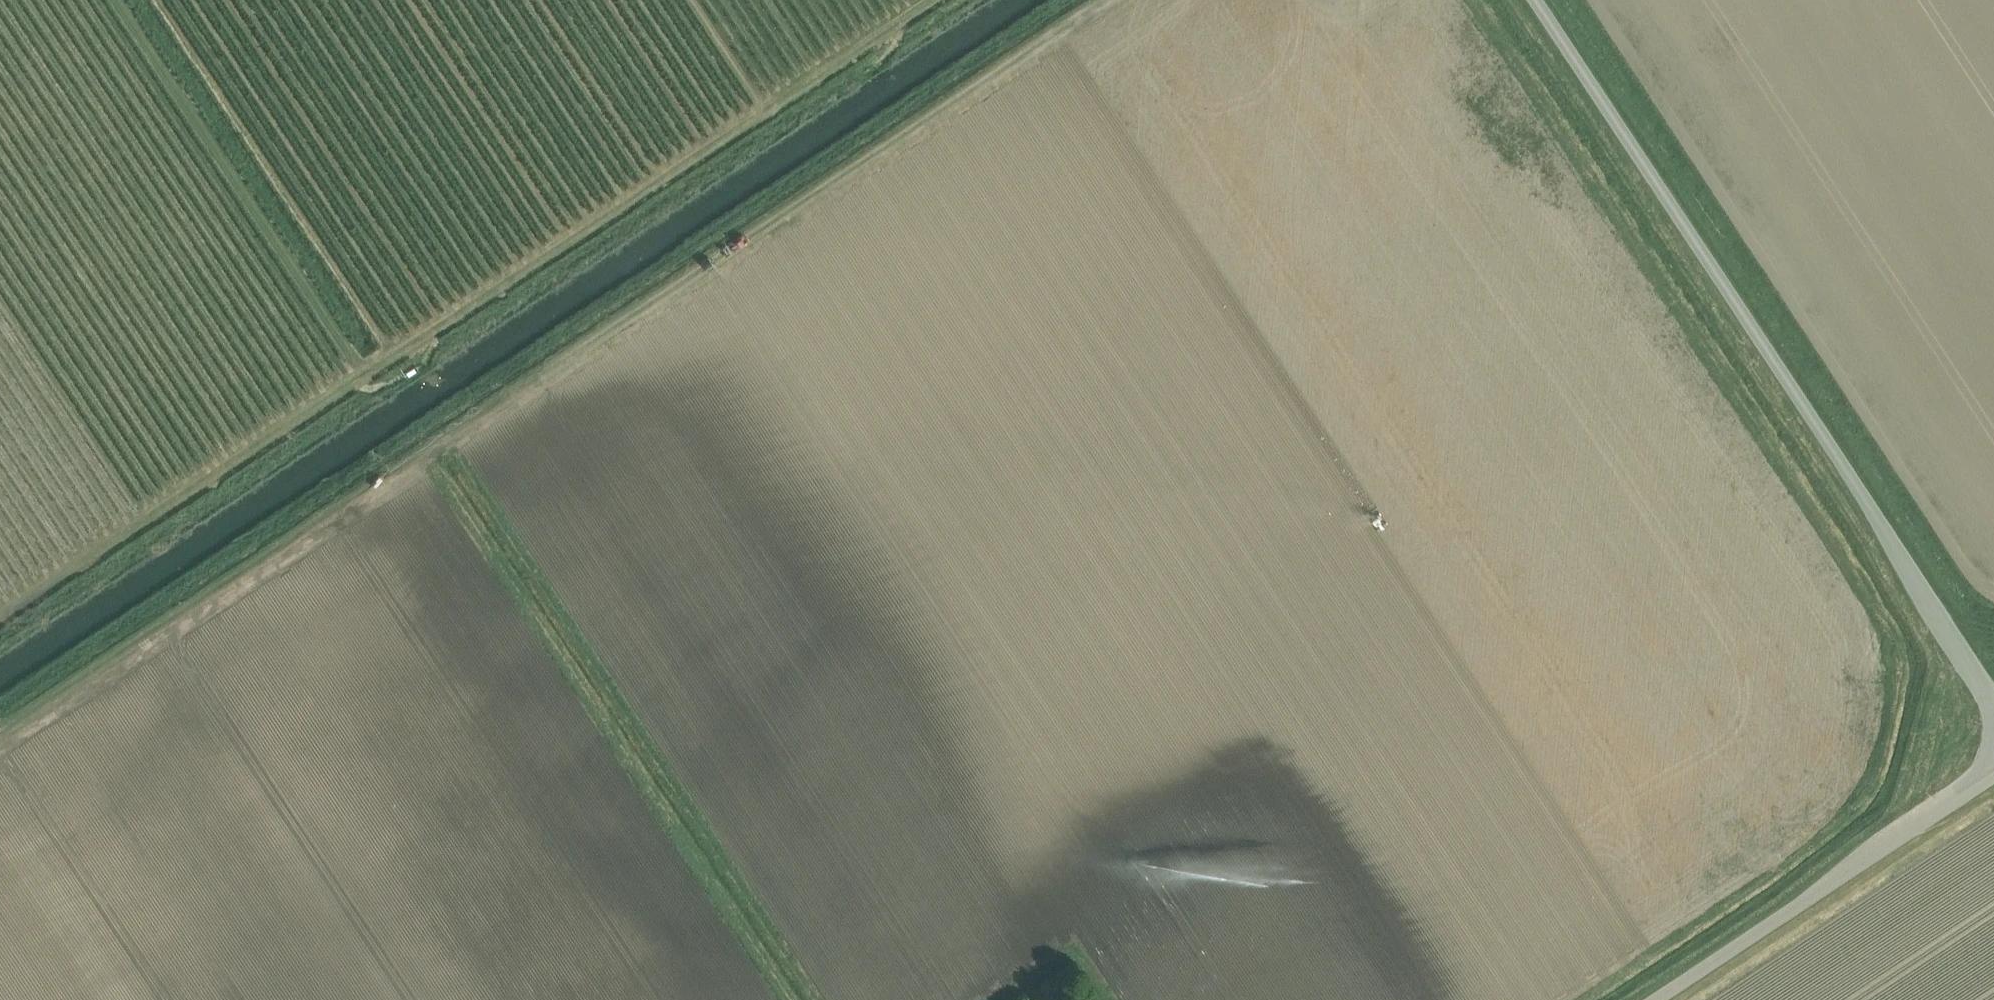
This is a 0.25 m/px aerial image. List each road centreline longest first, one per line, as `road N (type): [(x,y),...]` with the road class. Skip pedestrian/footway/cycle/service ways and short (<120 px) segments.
road 1 (unclassified): [(1993,707),(1530,0)]
road 2 (unclassified): [(1652,999),(1993,770)]

